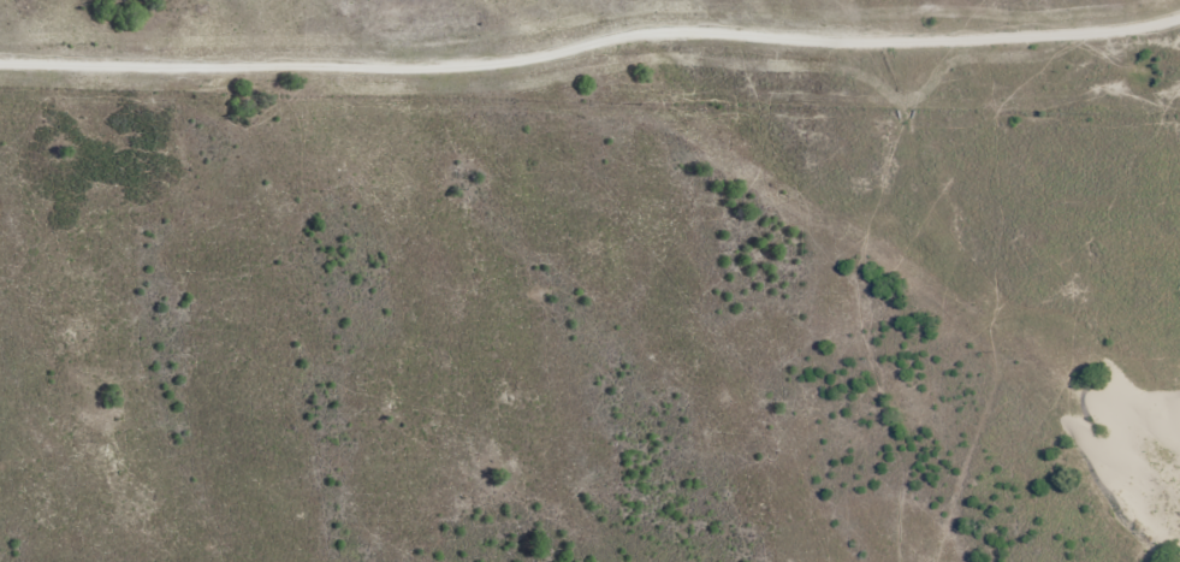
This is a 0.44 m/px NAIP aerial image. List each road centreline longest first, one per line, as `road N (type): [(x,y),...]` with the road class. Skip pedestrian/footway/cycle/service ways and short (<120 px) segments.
road 1 (residential): [(0,56),(152,63),(1087,17),(1134,0)]

